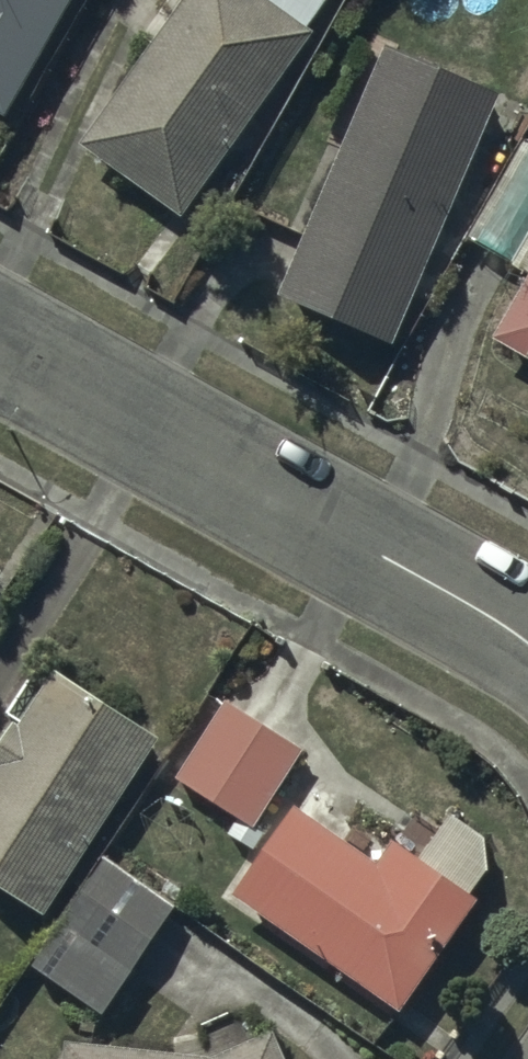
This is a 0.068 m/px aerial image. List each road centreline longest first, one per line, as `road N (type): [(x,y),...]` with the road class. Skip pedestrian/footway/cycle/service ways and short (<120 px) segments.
road 1 (residential): [(527,646),(0,344)]

